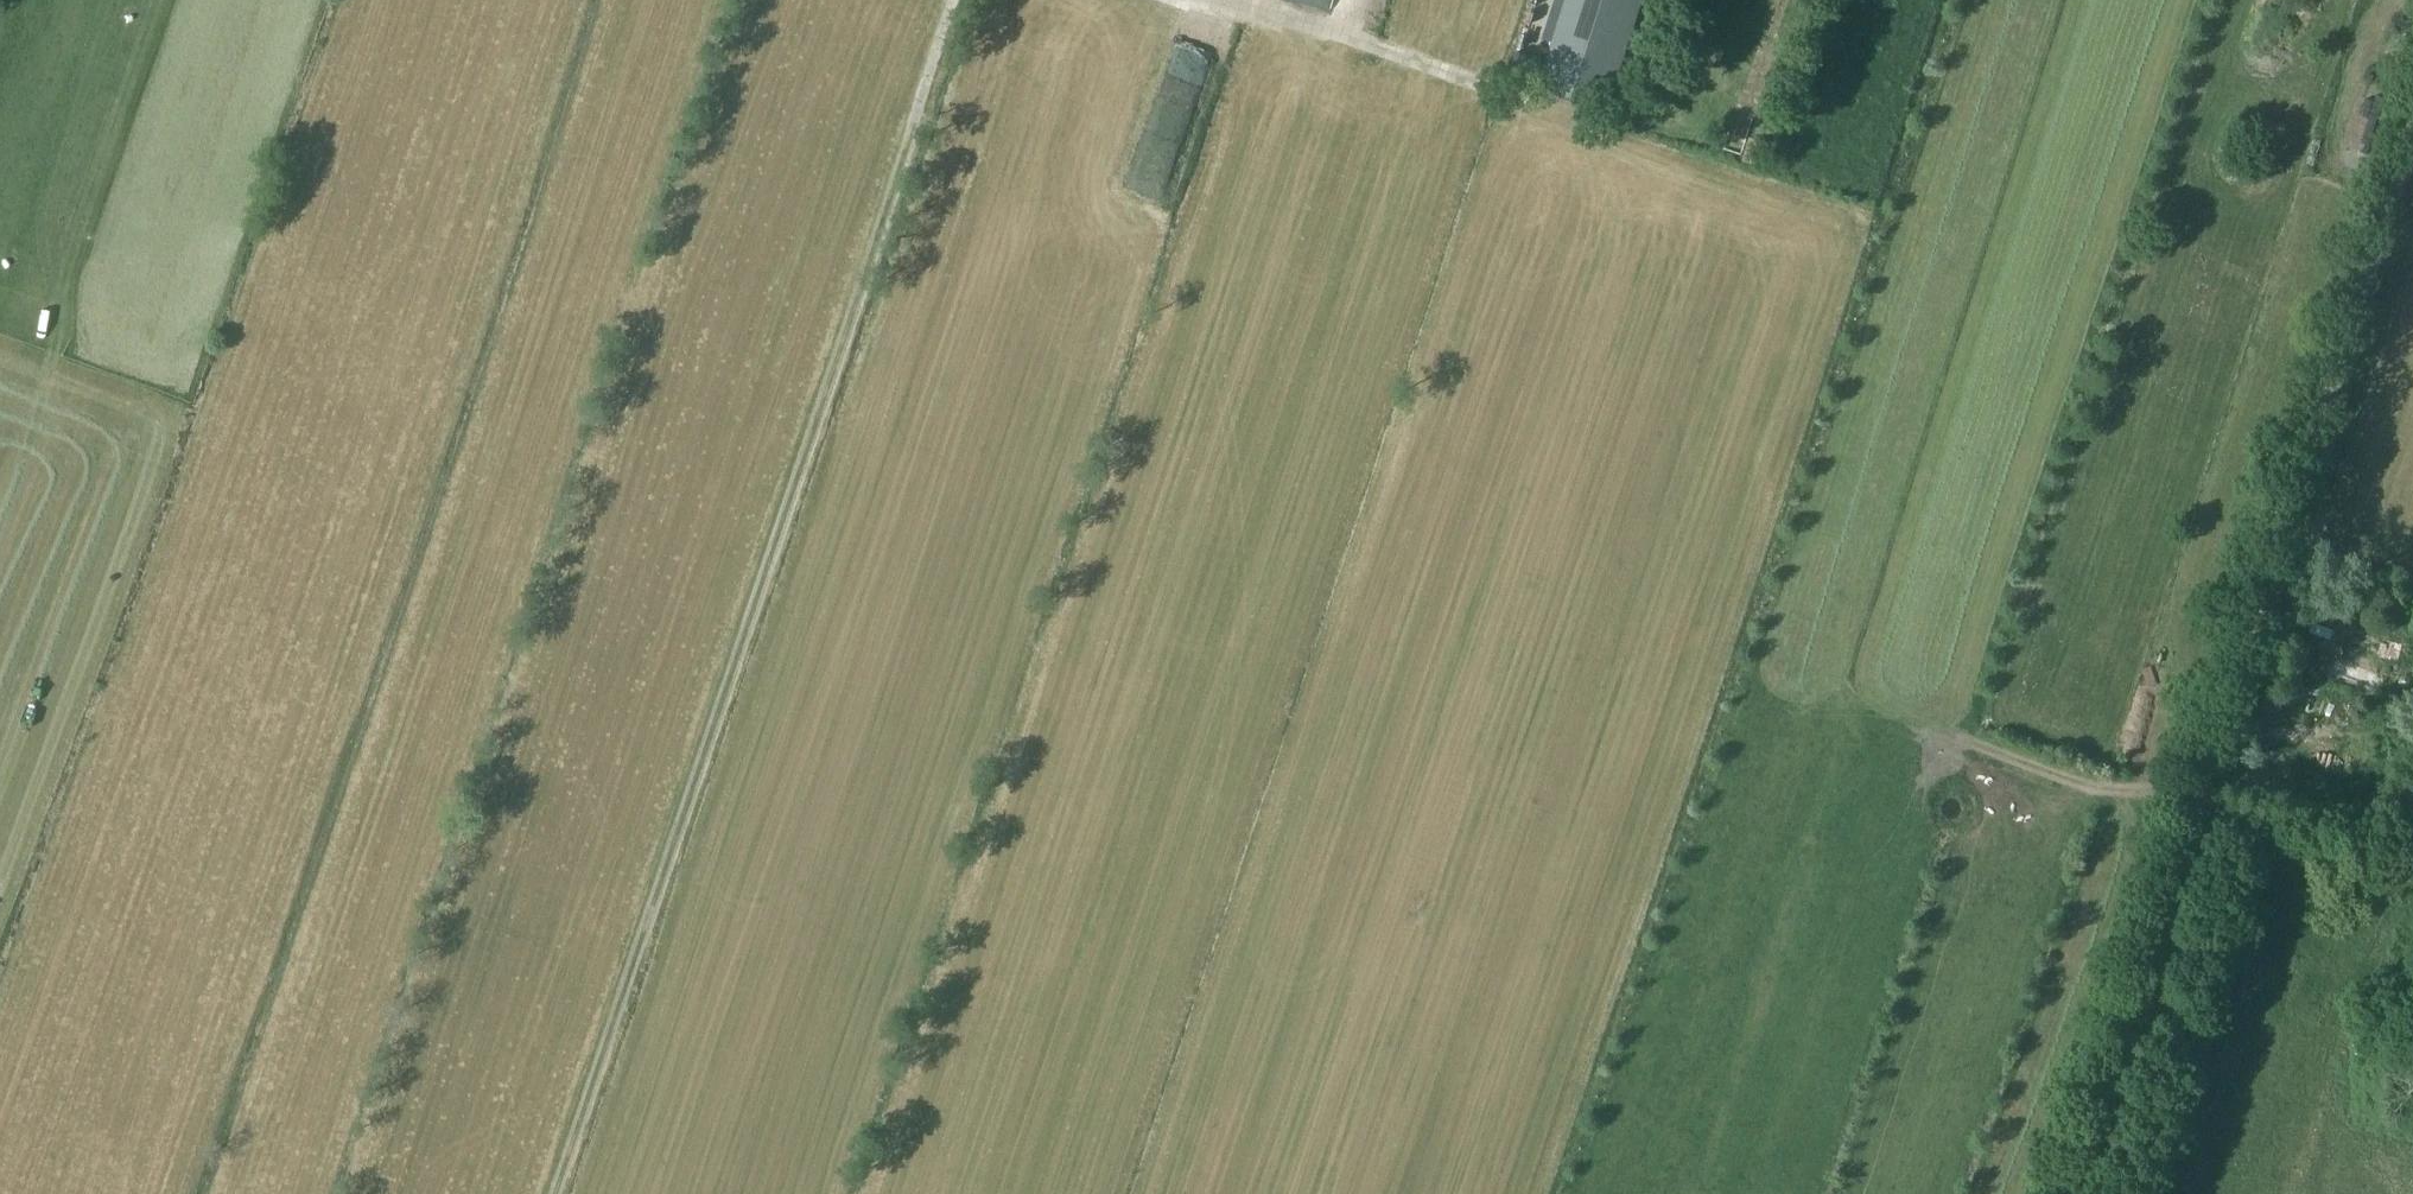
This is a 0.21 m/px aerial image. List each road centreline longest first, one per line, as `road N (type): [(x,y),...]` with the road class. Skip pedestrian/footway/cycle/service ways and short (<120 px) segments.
road 1 (unclassified): [(2062,1193),(2412,143)]
road 2 (track): [(1945,735),(2110,791),(2196,794)]

